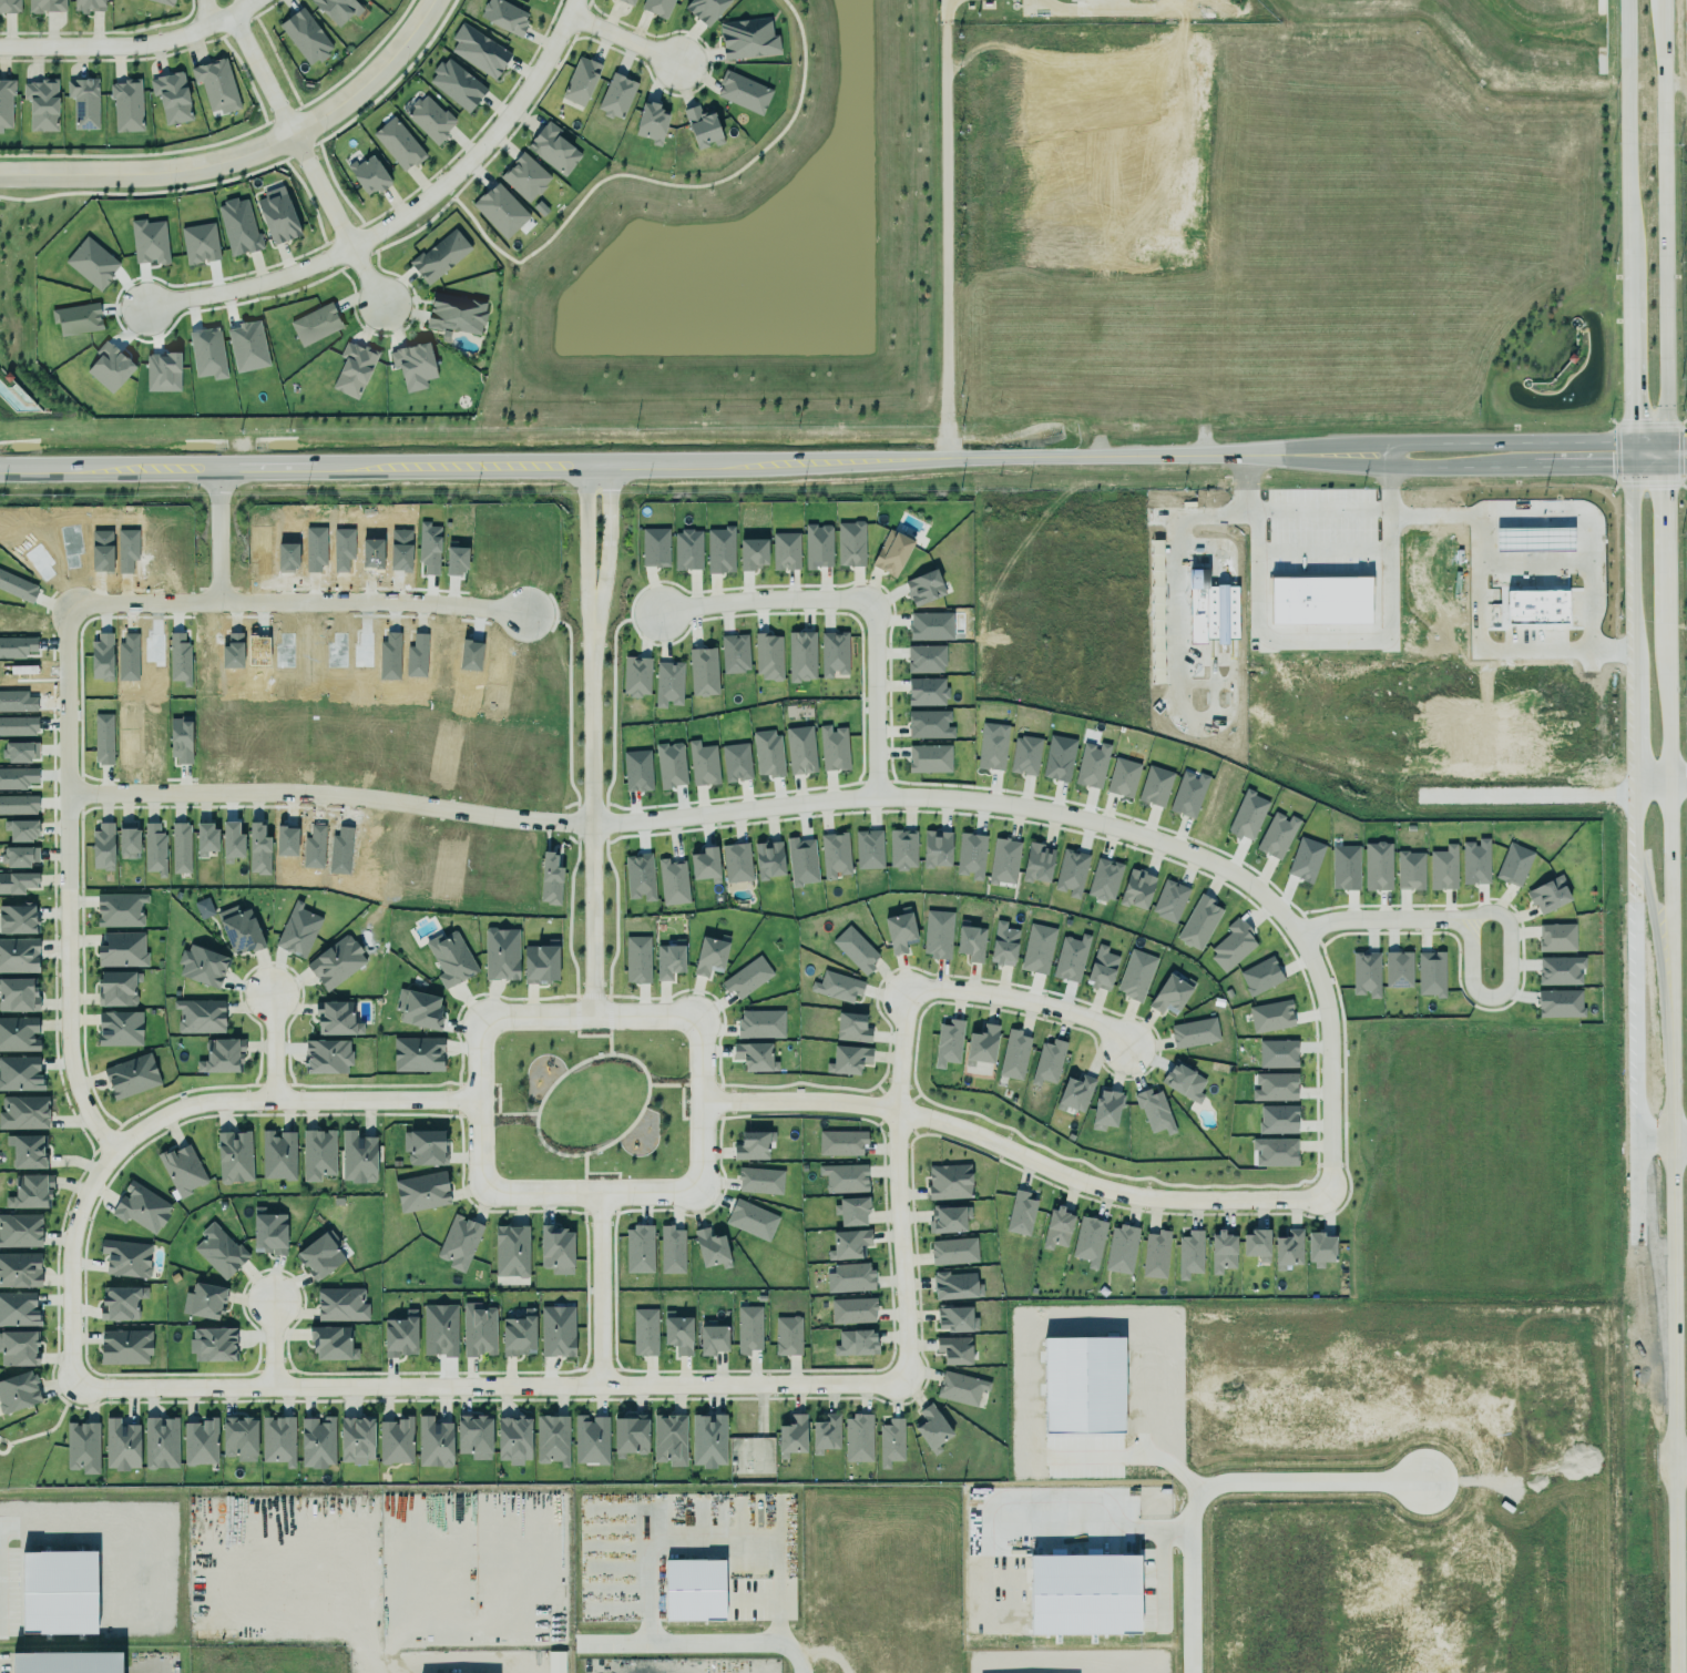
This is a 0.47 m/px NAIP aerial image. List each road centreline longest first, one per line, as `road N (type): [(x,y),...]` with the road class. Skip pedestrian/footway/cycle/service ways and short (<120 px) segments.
road 1 (secondary): [(0,461),(1265,453)]
road 2 (residential): [(1331,1200),(1330,1029),(1317,969),(1279,907),(1209,857),(1074,809),(930,790),(873,789),(590,825)]
road 3 (tertiary): [(1629,467),(1639,1138),(1671,1365)]
road 4 (tertiary): [(1671,1365),(1665,467)]
road 5 (residential): [(72,1387),(908,1385)]
road 6 (residential): [(64,897),(62,611),(94,603),(514,614)]
road 7 (residential): [(702,1102),(898,1110),(982,1136),(1090,1185),(1151,1197),(1331,1200)]
road 8 (residential): [(481,1101),(216,1102),(142,1130),(96,1174),(81,1205),(70,1273),(72,1387)]
road 9 (residential): [(146,308),(272,282),(338,255),(411,211),(517,105),(576,0)]
road 10 (residential): [(62,797),(313,794),(590,825)]
road 11 (tertiary): [(0,173),(176,170),(272,145),(348,99),(434,0)]
road 12 (secondary): [(1665,467),(1662,0)]
road 13 (secondary): [(1626,0),(1629,467)]
road 14 (residential): [(590,1017),(591,613)]
road 15 (secondary): [(1665,441),(1265,453)]
road 16 (residential): [(908,1385),(897,1157),(908,987)]
road 17 (residential): [(379,305),(231,14)]
road 18 (tertiary): [(1675,1672),(1671,1365)]
road 19 (residential): [(115,1151),(84,1110),(71,1074),(64,897)]
road 20 (residential): [(256,0),(188,33),(146,43),(0,46)]
road 21 (residential): [(908,987),(1055,1008),(1091,1019),(1127,1048)]
road 22 (residential): [(701,1016),(480,1017)]
road 23 (residential): [(481,1192),(702,1191)]
road 24 (residential): [(657,611),(733,595),(871,593)]
road 25 (residential): [(1468,922),(1469,979),(1494,990),(1506,976),(1505,919),(1490,907),(1468,922)]
road 26 (residential): [(871,593),(873,789)]
road 27 (residential): [(600,1192),(601,1386)]
road 28 (secondary): [(1265,453),(1448,468)]
road 29 (residential): [(1298,929),(1338,912),(1472,914)]
road 30 (residential): [(480,1017),(481,1192)]
road 31 (residential): [(702,1191),(701,1016)]
road 32 (residential): [(591,613),(607,565),(610,458)]
road 33 (residential): [(586,458),(591,613)]
road 34 (residential): [(209,460),(212,604)]

